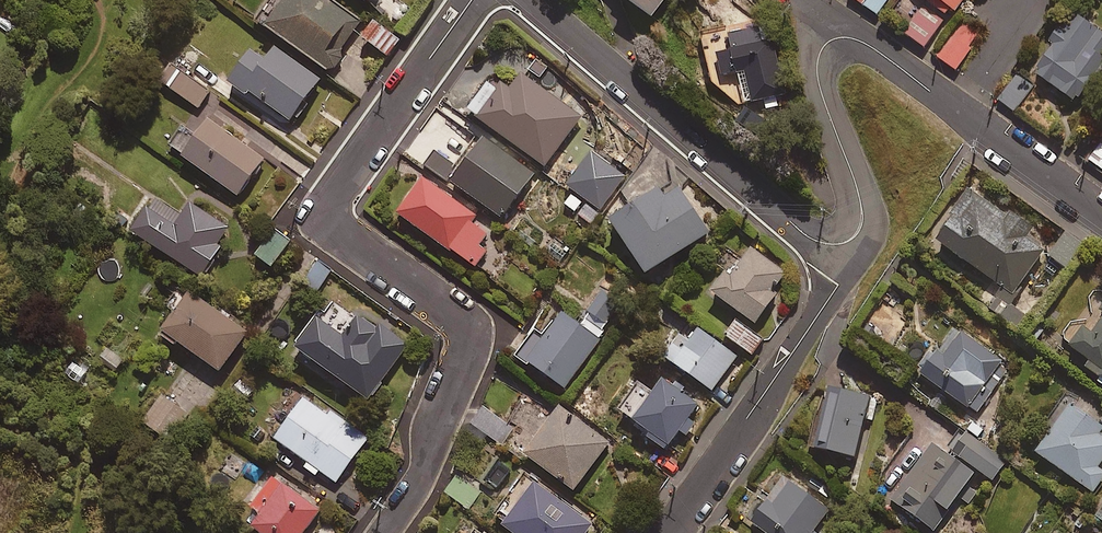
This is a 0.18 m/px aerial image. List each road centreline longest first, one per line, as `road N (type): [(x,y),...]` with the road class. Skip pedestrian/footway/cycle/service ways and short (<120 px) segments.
road 1 (residential): [(834,245),(808,236),(532,0)]
road 2 (residential): [(385,532),(424,474),(471,359),(472,337),(440,303),(347,239)]
road 3 (residential): [(672,532),(828,299),(836,284),(834,245)]
road 4 (residential): [(472,0),(333,194),(329,217),(347,239)]
road 5 (residential): [(870,44),(1101,213)]
road 6 (residential): [(834,245),(856,236),(865,212),(816,62),(843,36),(870,44)]

